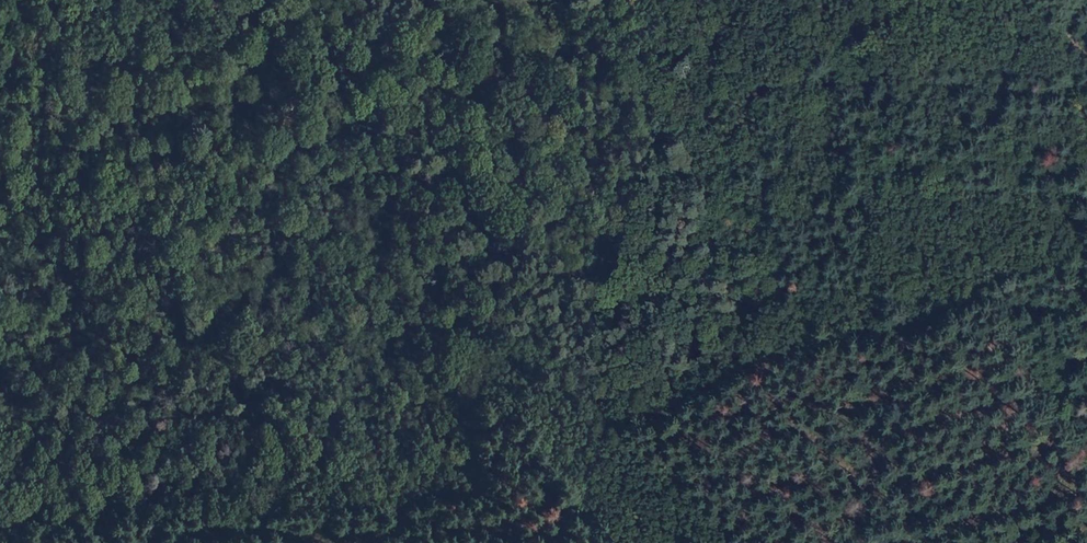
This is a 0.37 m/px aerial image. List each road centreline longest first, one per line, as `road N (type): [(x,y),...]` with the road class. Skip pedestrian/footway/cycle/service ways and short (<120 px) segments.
road 1 (track): [(1086,281),(1041,306),(941,335),(894,379),(879,432),(927,542)]

